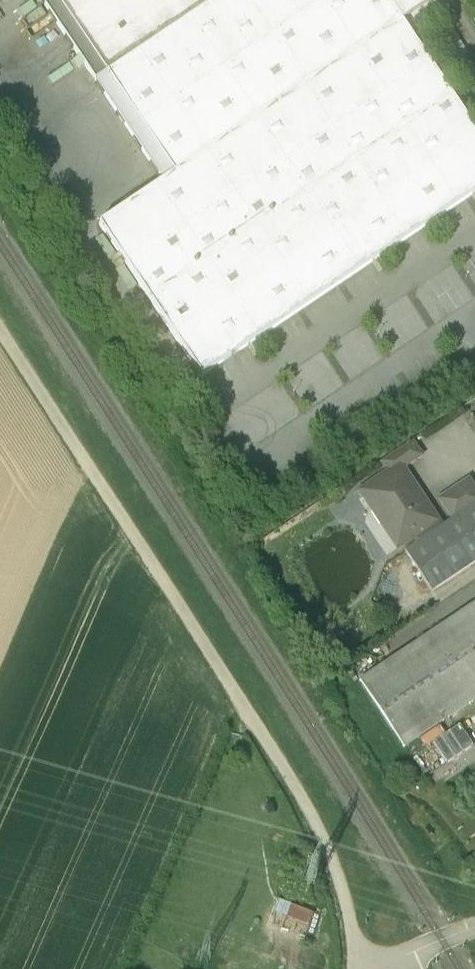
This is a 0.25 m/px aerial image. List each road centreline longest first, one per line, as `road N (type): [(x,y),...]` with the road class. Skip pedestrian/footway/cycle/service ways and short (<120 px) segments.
road 1 (track): [(356,968),(357,942),(333,859),(245,702),(0,331)]

